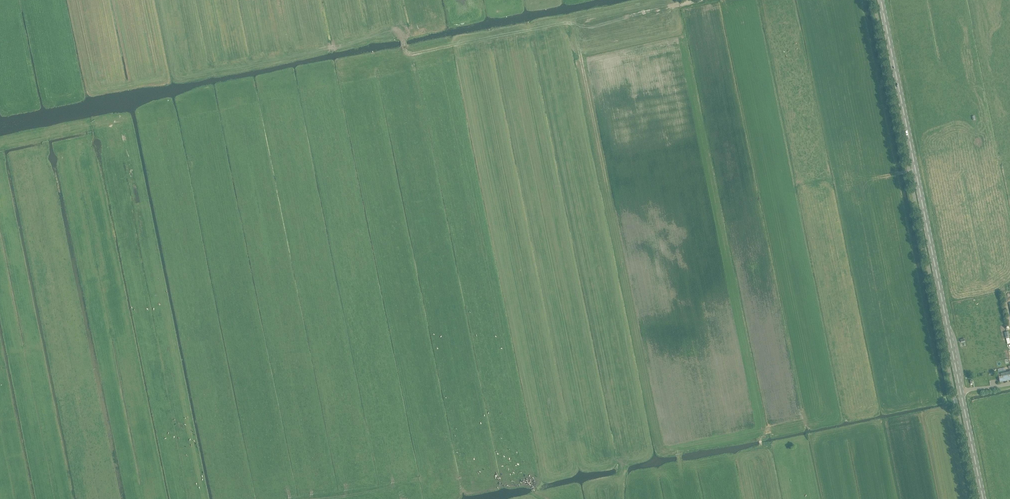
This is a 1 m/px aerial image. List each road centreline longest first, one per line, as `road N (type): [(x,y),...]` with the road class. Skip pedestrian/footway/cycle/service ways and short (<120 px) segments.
road 1 (primary): [(983,498),(881,0)]

